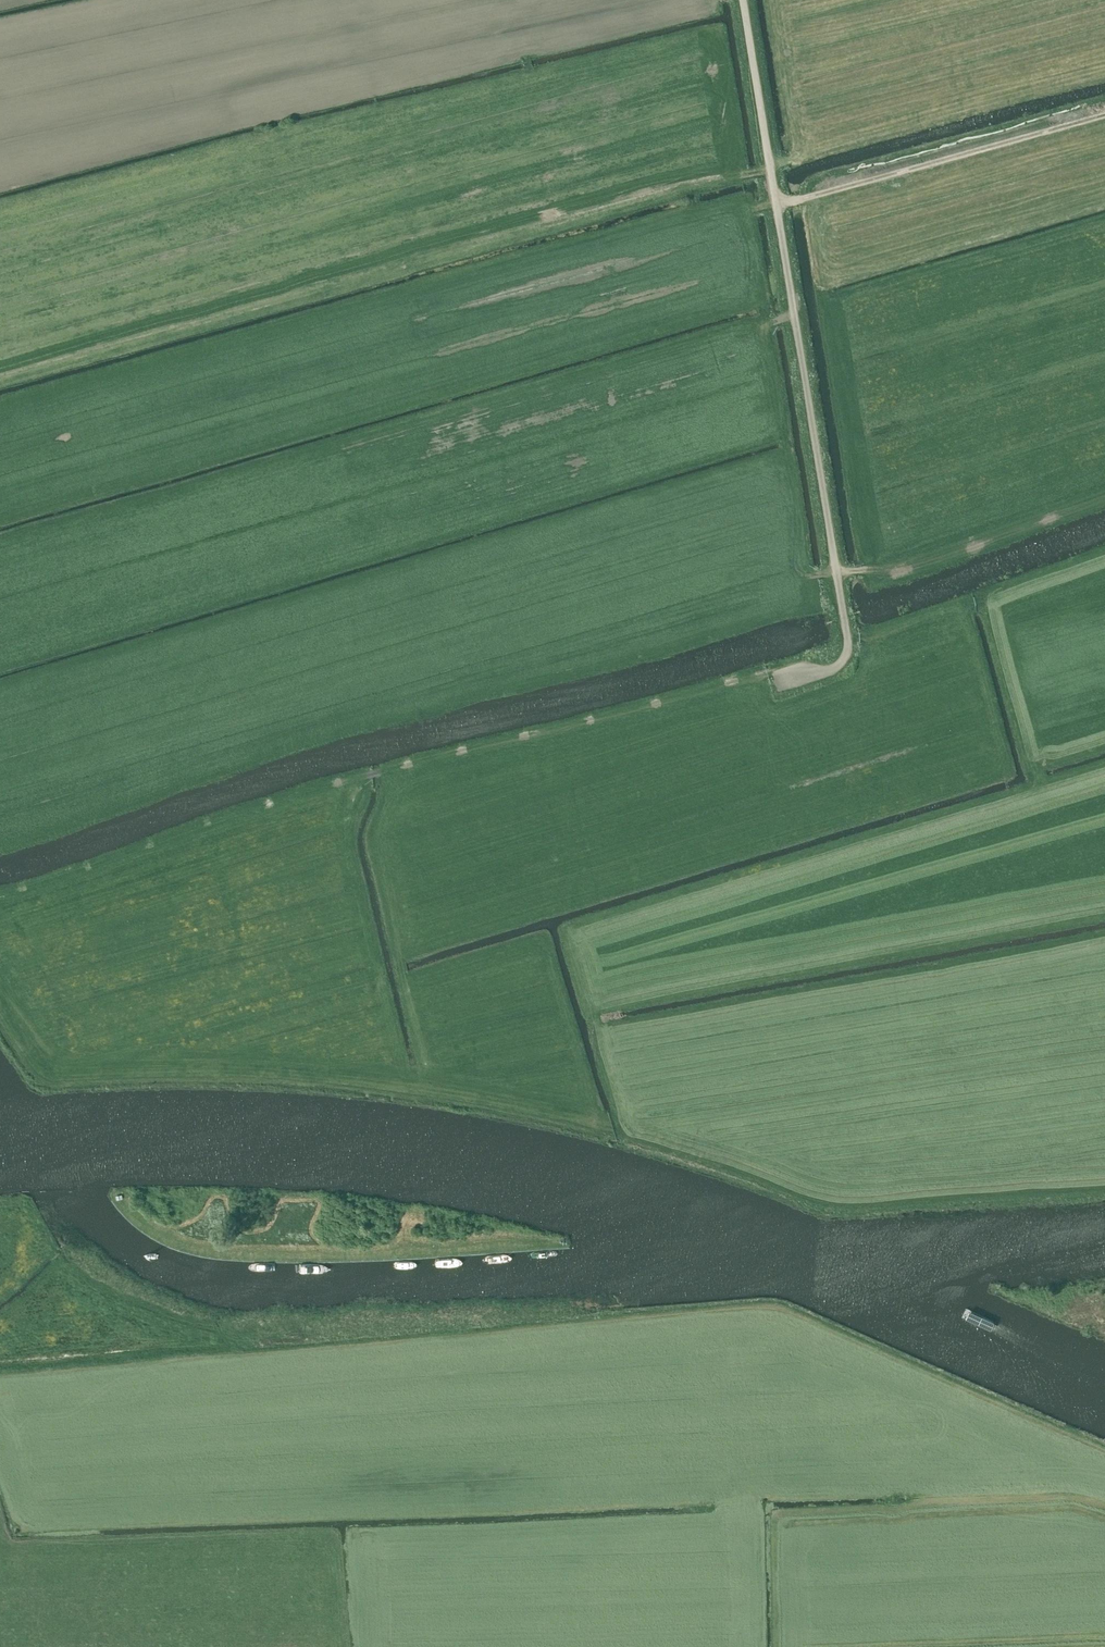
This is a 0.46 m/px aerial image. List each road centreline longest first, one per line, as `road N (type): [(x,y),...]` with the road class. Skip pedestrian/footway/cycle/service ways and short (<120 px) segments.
road 1 (unclassified): [(782,685),(833,670),(848,640),(744,0)]

